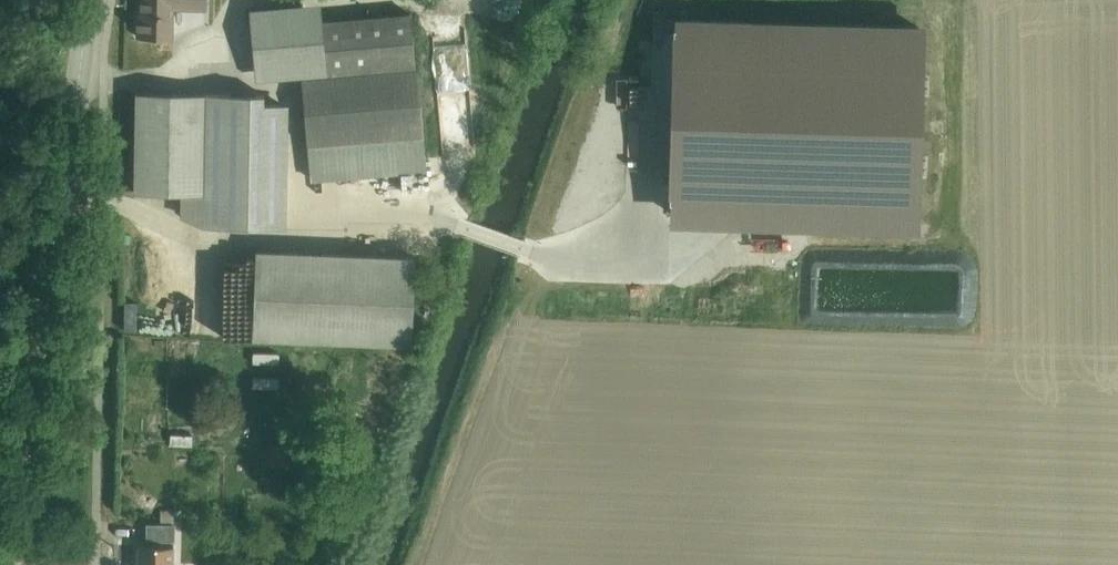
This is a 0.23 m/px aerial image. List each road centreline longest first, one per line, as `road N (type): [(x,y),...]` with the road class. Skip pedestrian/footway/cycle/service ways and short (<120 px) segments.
road 1 (tertiary): [(32,531),(40,375),(86,0)]

